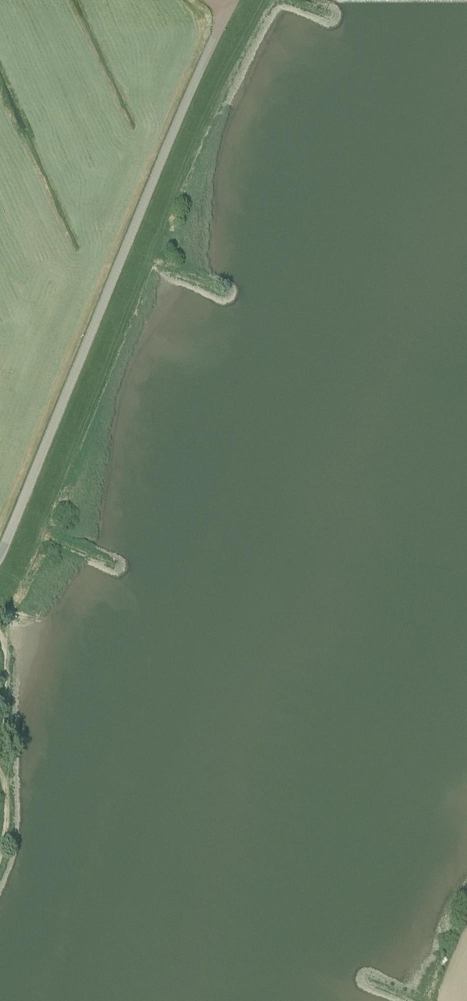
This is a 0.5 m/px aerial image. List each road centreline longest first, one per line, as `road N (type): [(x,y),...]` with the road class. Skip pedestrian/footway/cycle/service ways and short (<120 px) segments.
road 1 (tertiary): [(0,557),(230,11)]

